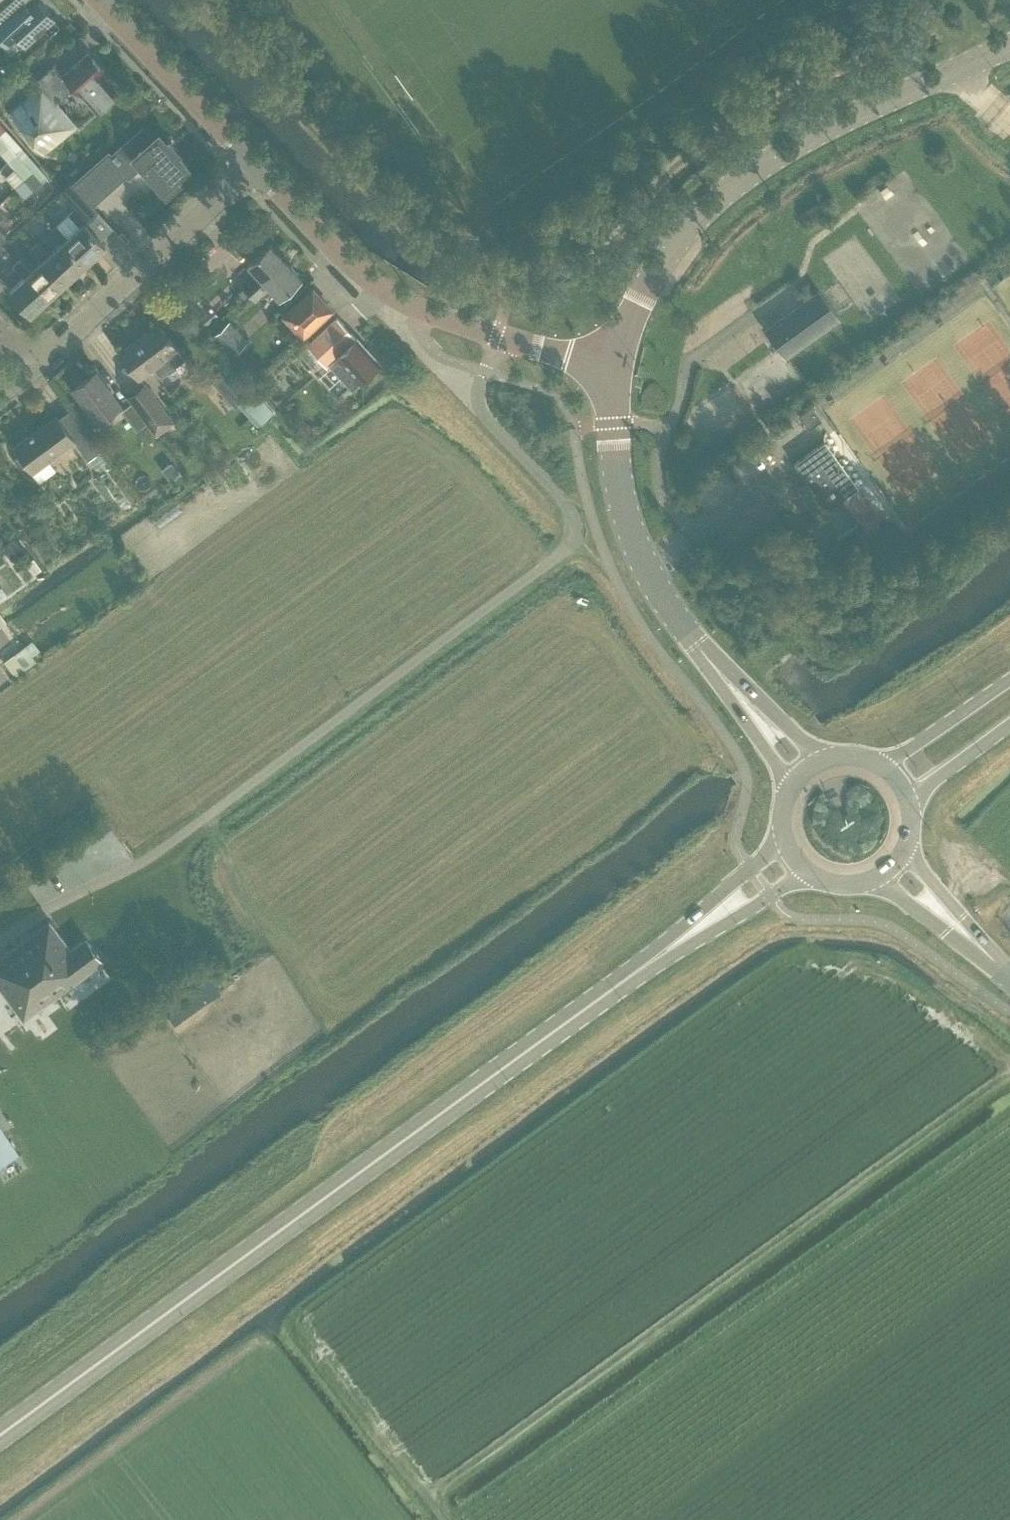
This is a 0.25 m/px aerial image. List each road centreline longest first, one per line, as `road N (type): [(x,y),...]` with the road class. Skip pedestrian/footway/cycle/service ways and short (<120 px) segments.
road 1 (primary): [(0,1433),(795,857)]
road 2 (tertiary): [(616,363),(649,283),(718,202),(835,127),(1009,47)]
road 3 (tertiary): [(808,772),(696,643),(645,564),(619,476),(616,363)]
road 4 (tertiary): [(616,363),(498,335),(389,295),(253,171)]
road 5 (residential): [(35,368),(253,171)]
road 6 (tertiary): [(253,171),(98,0)]
road 7 (tertiary): [(1009,978),(896,865)]
road 8 (primary): [(1009,680),(882,766)]
road 9 (primary): [(910,799),(1009,726)]

